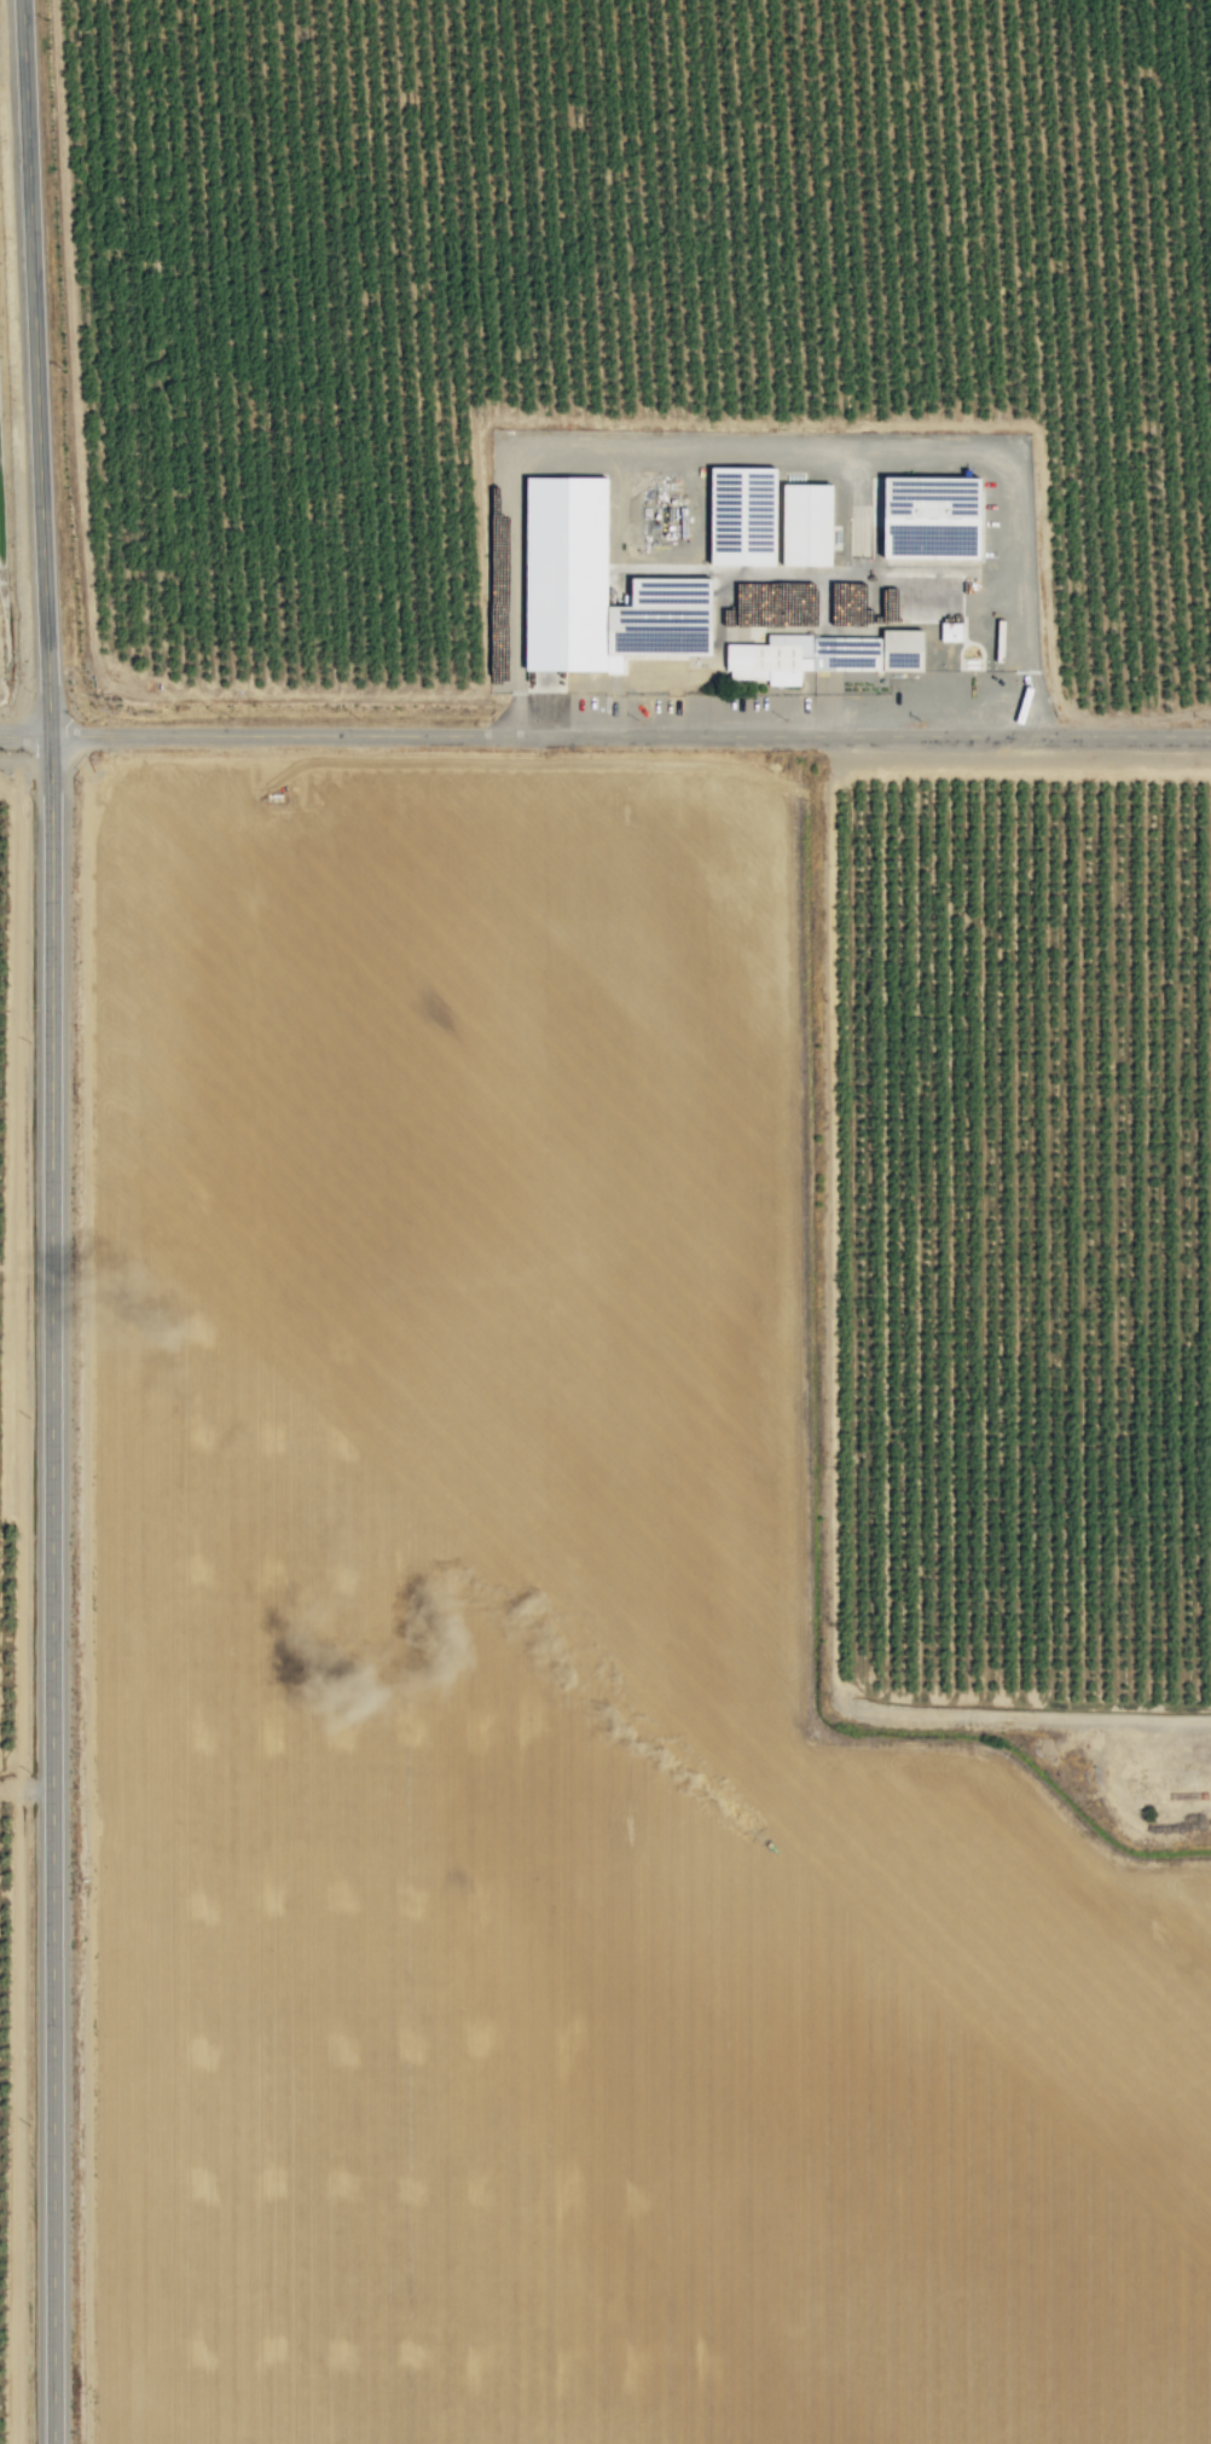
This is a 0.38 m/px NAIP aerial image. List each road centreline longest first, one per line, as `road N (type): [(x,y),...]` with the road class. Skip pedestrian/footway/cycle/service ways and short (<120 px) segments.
road 1 (tertiary): [(58,2443),(50,735),(33,0)]
road 2 (residential): [(0,734),(1210,735)]

